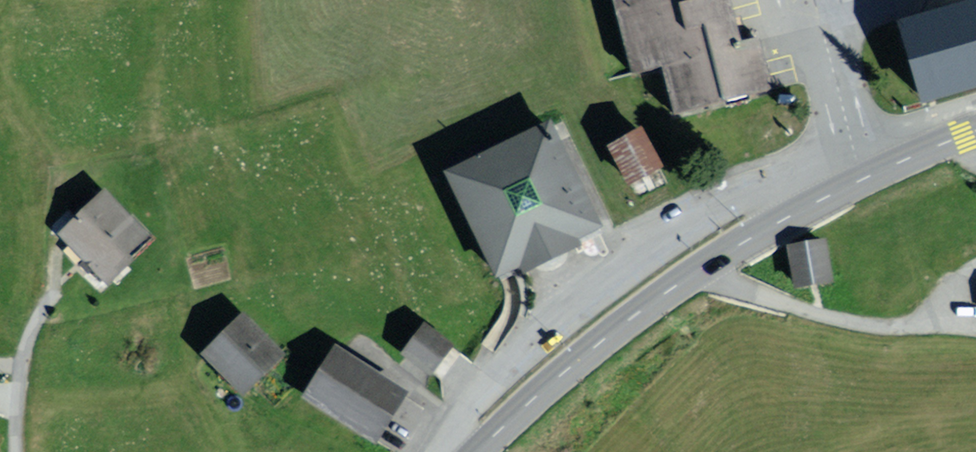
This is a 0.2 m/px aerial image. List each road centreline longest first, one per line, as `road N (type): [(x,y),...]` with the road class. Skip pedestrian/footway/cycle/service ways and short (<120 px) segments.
road 1 (primary): [(975,131),(863,179),(701,269),(581,358),(478,451)]
road 2 (track): [(975,328),(820,314),(701,269)]
road 3 (residential): [(26,451),(27,377),(49,291)]

